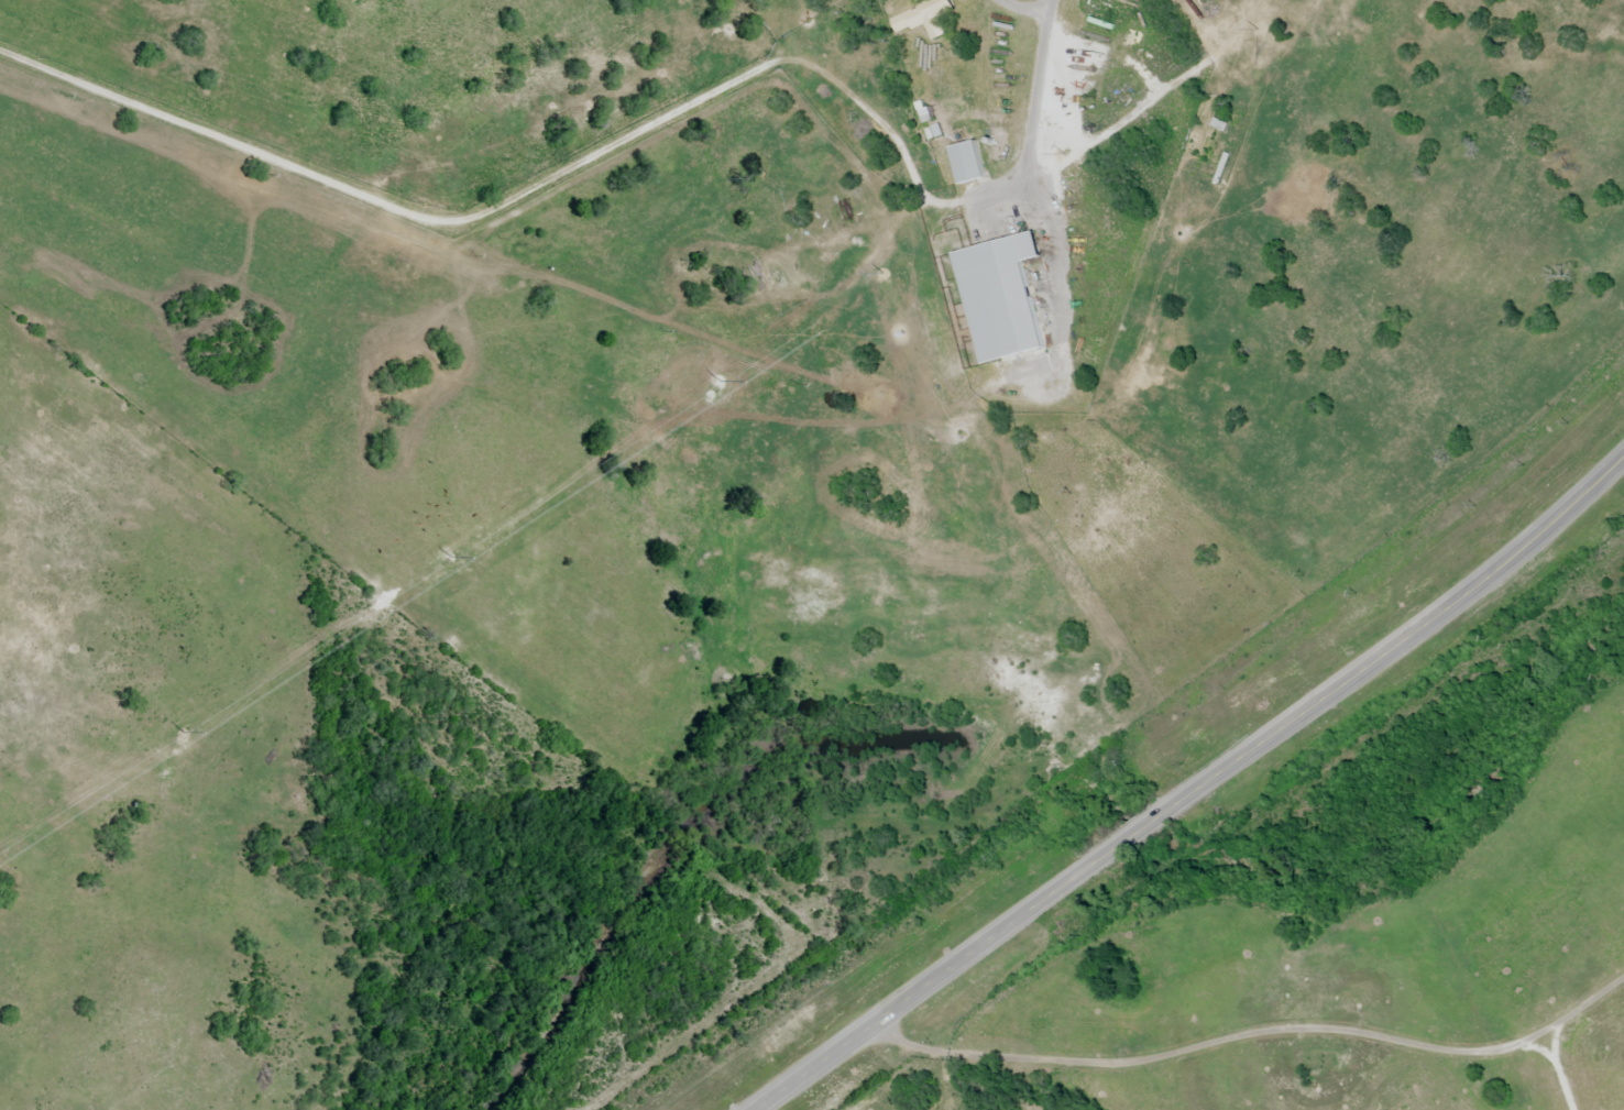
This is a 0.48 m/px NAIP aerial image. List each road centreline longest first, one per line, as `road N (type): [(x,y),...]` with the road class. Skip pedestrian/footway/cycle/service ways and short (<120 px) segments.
road 1 (track): [(0,53),(450,224),(777,61),(793,59),(882,123),(922,197),(955,205),(1031,179),(1030,105),(1050,0)]
road 2 (primary): [(1623,455),(1452,605),(756,1109)]

